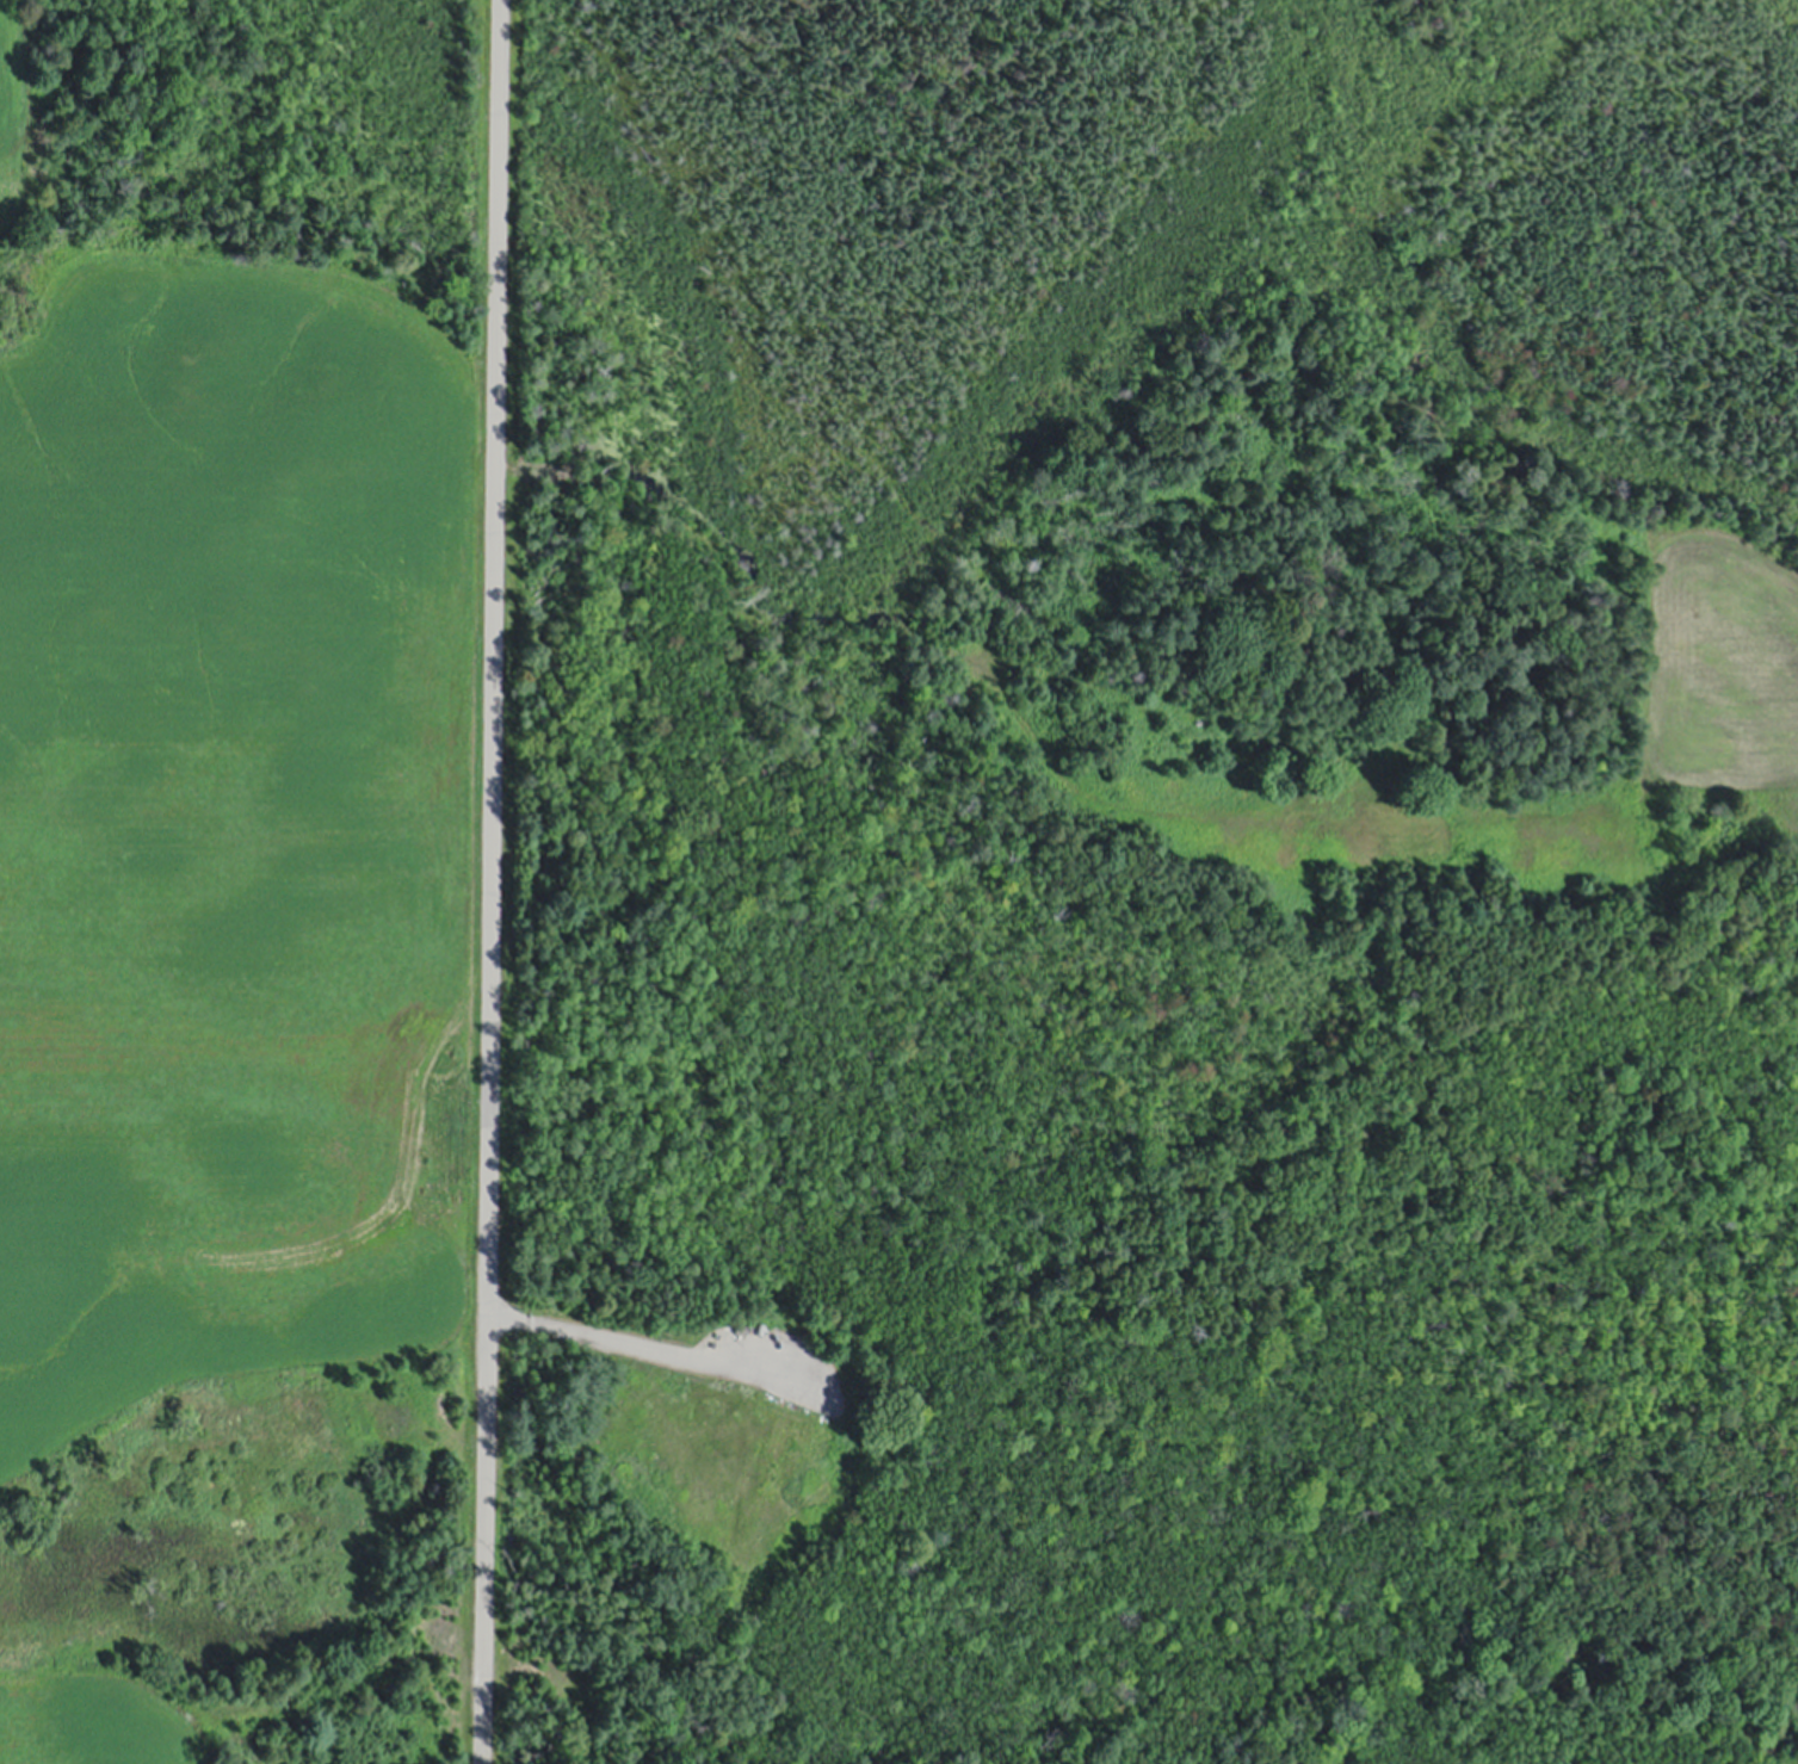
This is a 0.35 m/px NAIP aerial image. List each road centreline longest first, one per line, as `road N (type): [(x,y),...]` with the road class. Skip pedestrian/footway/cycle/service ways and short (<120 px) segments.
road 1 (residential): [(481,1763),(500,0)]

